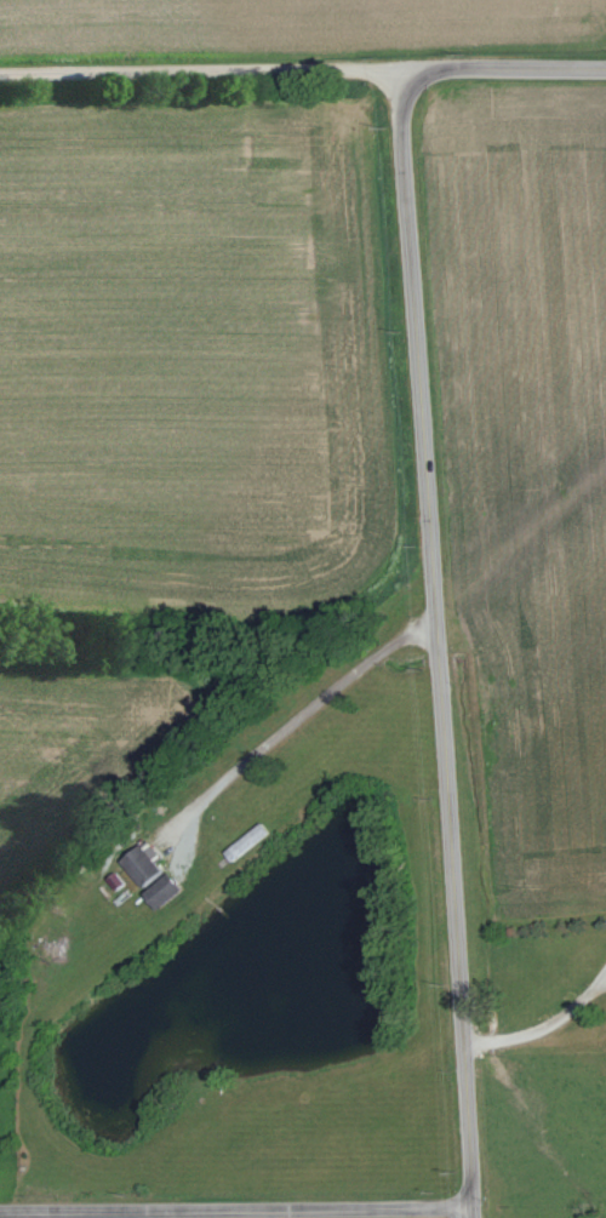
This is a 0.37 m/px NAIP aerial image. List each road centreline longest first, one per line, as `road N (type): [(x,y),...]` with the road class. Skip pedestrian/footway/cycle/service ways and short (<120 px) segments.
road 1 (residential): [(474,1217),(396,122),(408,84)]
road 2 (residential): [(473,1205),(0,1212)]
road 3 (residential): [(408,84),(377,69),(0,74)]
road 4 (residential): [(408,84),(440,67),(605,68)]

